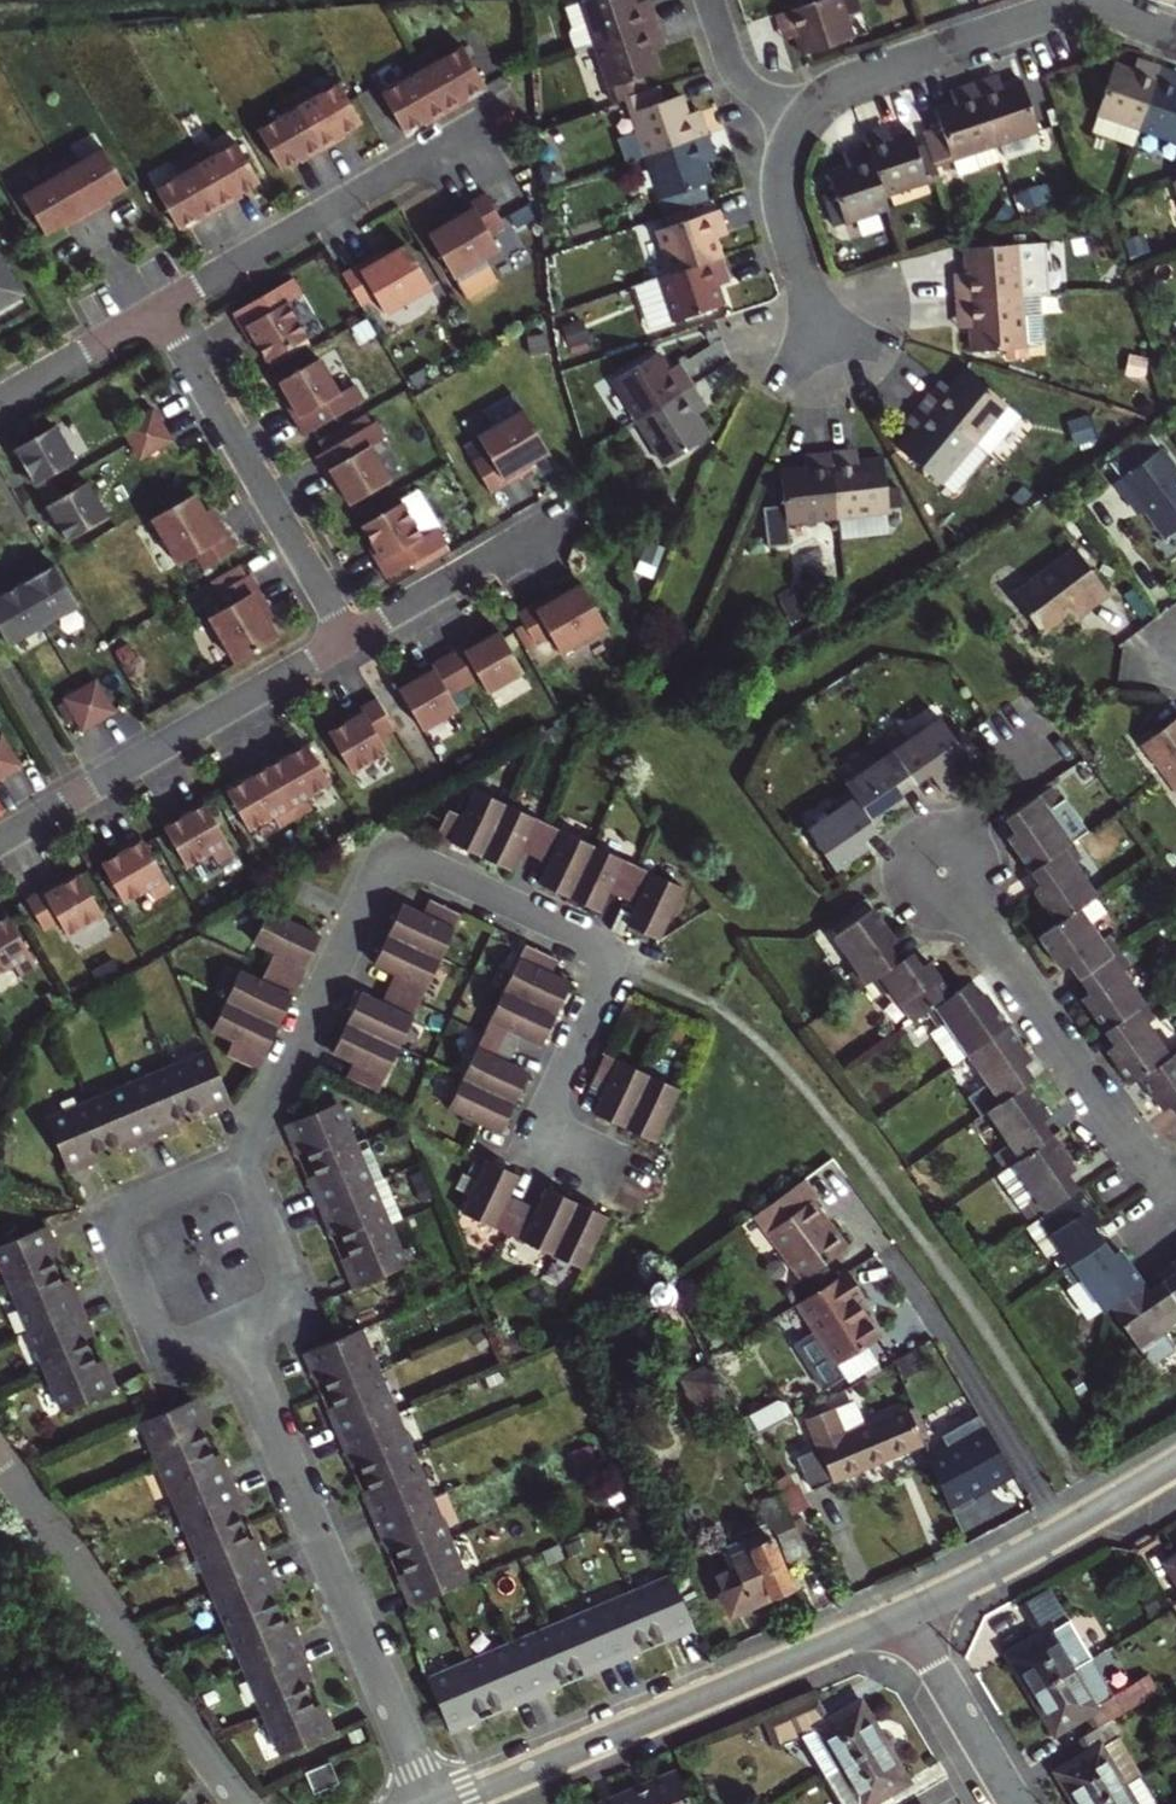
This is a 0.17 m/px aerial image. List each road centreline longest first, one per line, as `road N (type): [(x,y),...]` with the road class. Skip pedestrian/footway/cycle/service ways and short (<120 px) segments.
road 1 (residential): [(243,1166),(259,1113),(376,877),(411,863),(614,957),(529,1137),(611,1175)]
road 2 (residential): [(425,1803),(233,1321)]
road 3 (residential): [(902,1614),(456,1803)]
road 4 (residential): [(244,1803),(0,1445)]
road 5 (residential): [(511,106),(159,311)]
road 6 (residential): [(0,843),(349,640)]
road 7 (residential): [(159,311),(349,640)]
road 8 (residential): [(1175,1178),(1124,1139),(967,897)]
road 9 (residential): [(233,1321),(167,1347),(116,1216),(243,1166)]
road 10 (residential): [(1175,1465),(902,1614)]
road 11 (residential): [(1083,7),(849,80),(799,120)]
road 12 (residential): [(349,640),(557,519)]
road 13 (residential): [(799,120),(781,162),(780,196),(825,332)]
road 14 (residential): [(902,1614),(1015,1803)]
road 15 (residential): [(243,1166),(294,1297),(233,1321)]
road 16 (residential): [(159,311),(0,403)]
road 17 (residential): [(965,844),(935,837),(920,844),(908,873),(922,900),(953,905),(967,897)]
road 18 (residential): [(799,120),(742,80),(710,0)]
road 19 (residential): [(965,844),(978,813),(1038,731)]

